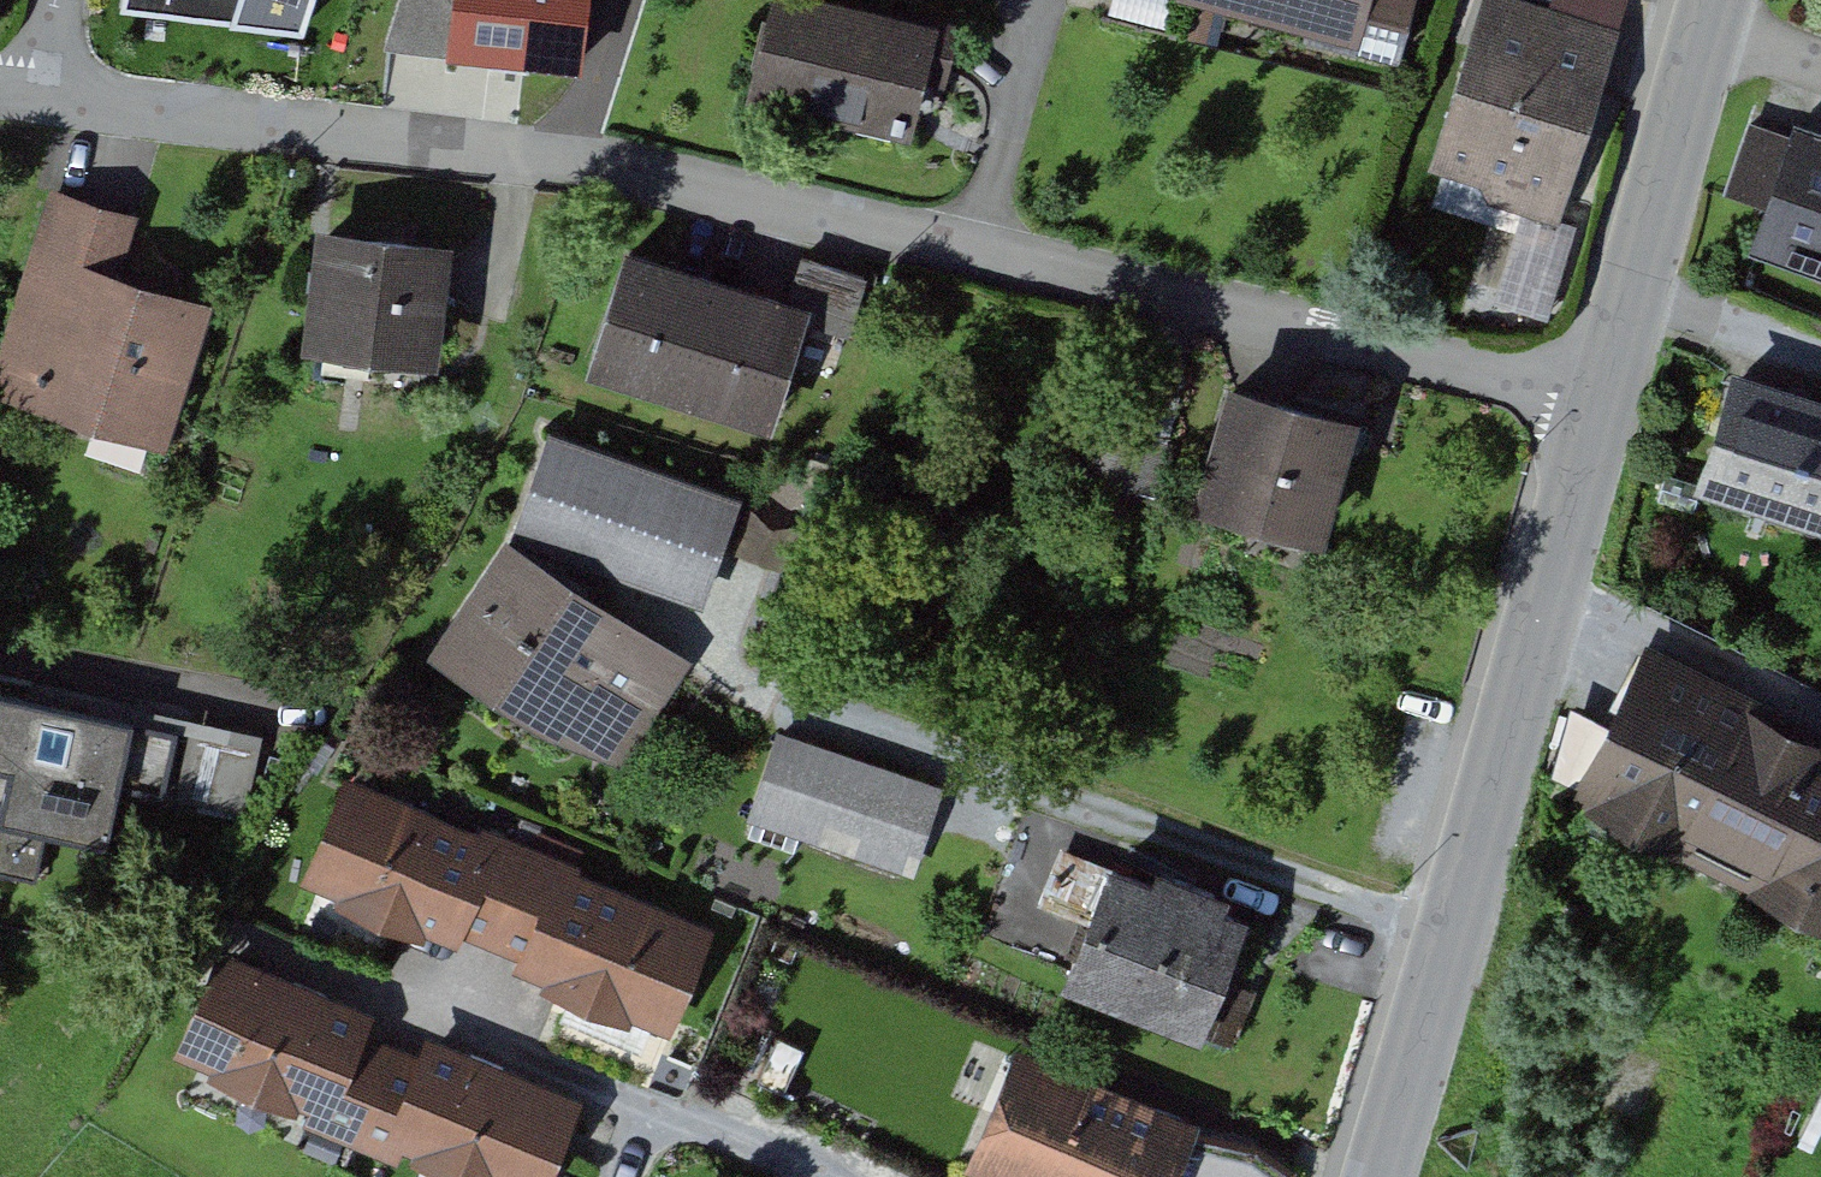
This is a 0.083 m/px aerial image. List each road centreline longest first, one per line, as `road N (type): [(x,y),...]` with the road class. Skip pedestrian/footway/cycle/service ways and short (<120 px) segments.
road 1 (residential): [(55,92),(613,161),(1608,400)]
road 2 (tertiary): [(1608,400),(1466,929),(1386,1176)]
road 3 (tertiary): [(1730,0),(1608,400)]

